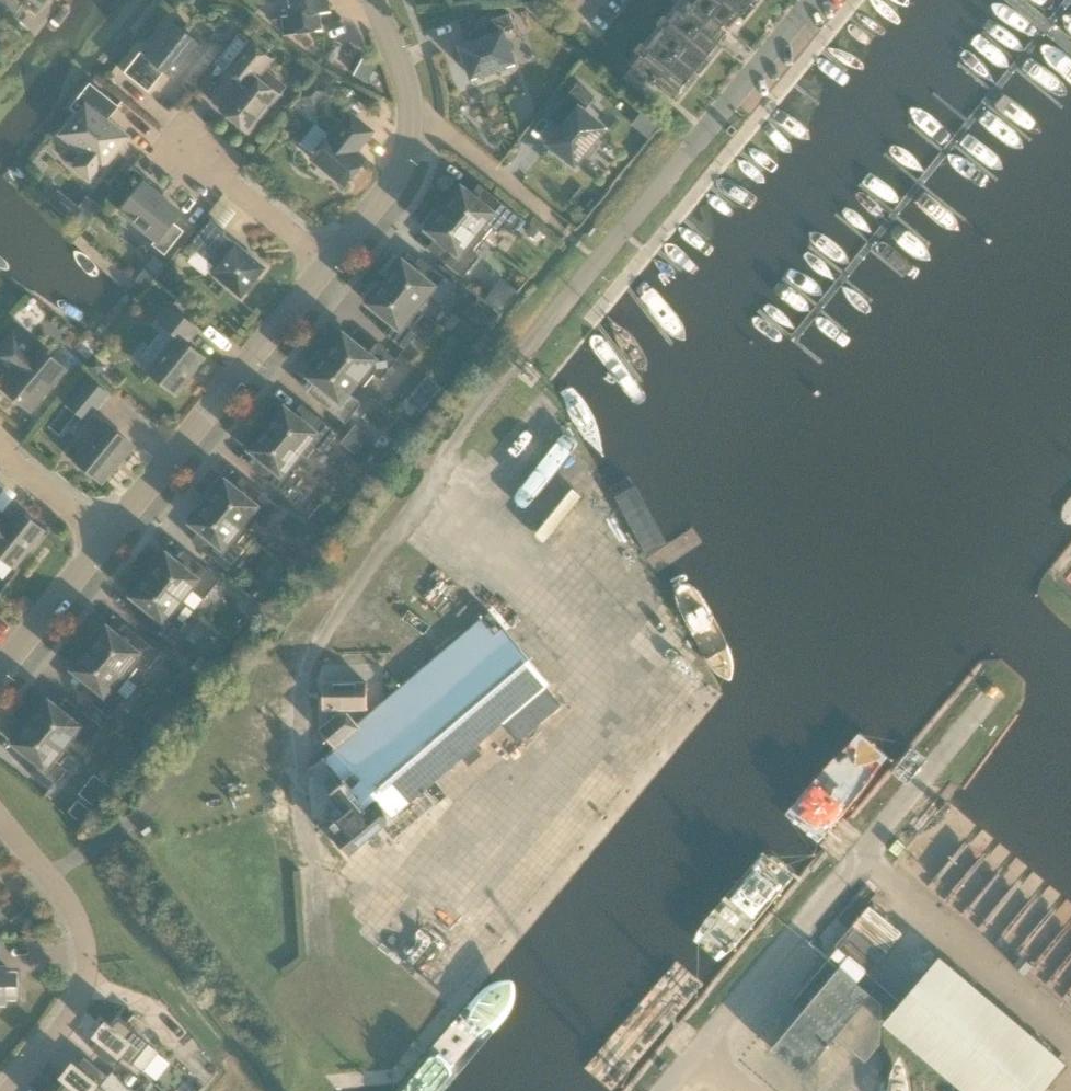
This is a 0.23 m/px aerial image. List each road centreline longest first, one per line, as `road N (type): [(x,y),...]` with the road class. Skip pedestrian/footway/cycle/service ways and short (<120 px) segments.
road 1 (unclassified): [(693,1055),(998,695)]
road 2 (residential): [(522,350),(805,0)]
road 3 (residential): [(106,538),(330,262)]
road 4 (residential): [(5,1090),(82,994),(85,964),(78,932),(0,823)]
road 5 (residential): [(330,262),(173,145)]
road 6 (residential): [(569,233),(442,130),(411,126)]
road 7 (residential): [(0,671),(106,538)]
road 8 (residential): [(330,262),(384,191),(411,126)]
road 9 (residential): [(106,538),(0,456)]
road 10 (residential): [(411,126),(406,83),(376,0)]

